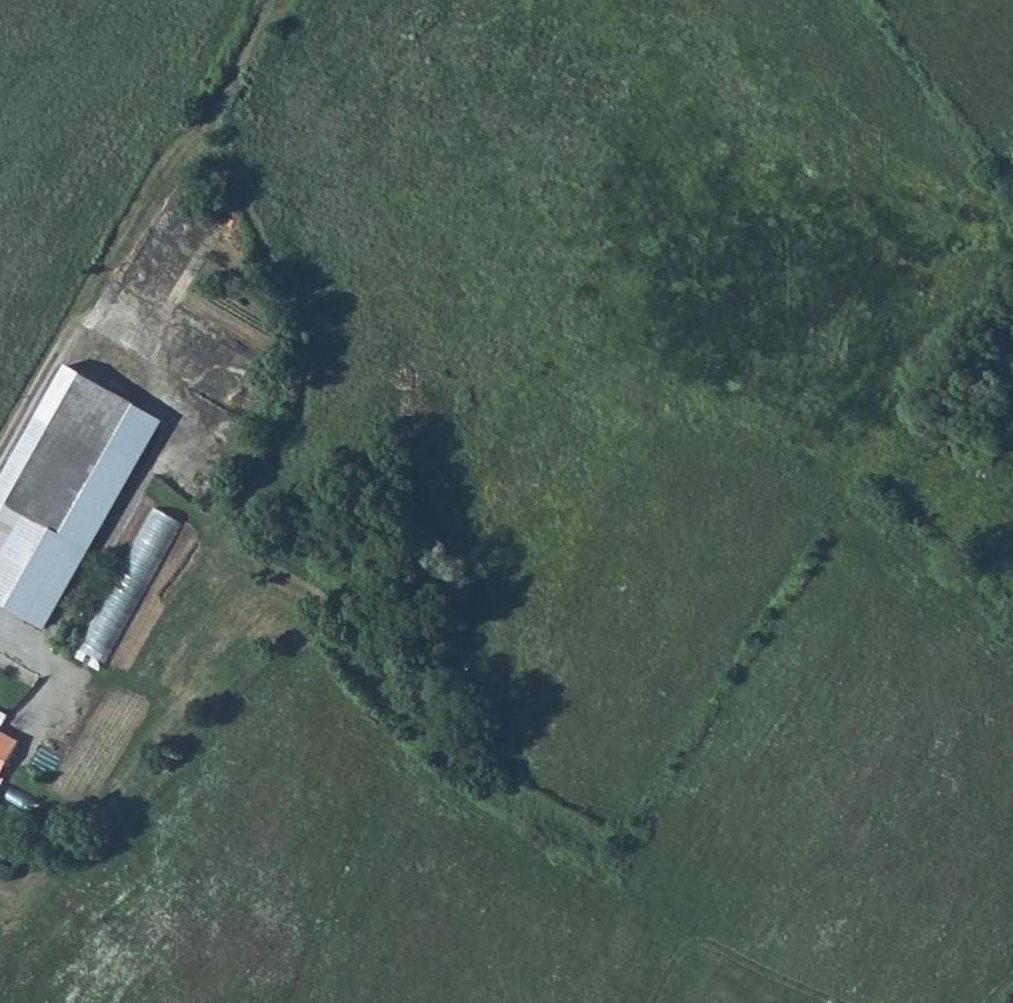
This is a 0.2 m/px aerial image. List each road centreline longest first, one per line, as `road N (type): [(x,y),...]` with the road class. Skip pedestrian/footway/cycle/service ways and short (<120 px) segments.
road 1 (track): [(0,459),(125,241),(178,175),(279,0)]

